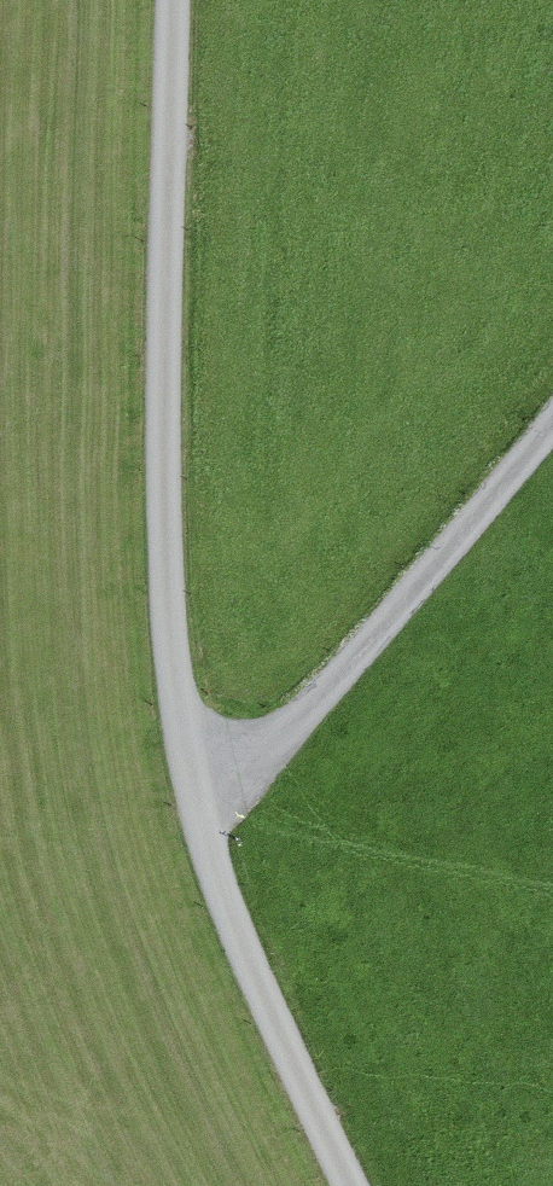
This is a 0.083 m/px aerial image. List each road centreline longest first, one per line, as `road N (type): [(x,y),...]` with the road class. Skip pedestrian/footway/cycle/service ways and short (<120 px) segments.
road 1 (track): [(204,803),(166,506),(178,0)]
road 2 (track): [(552,430),(316,722),(204,803)]
road 3 (track): [(365,1185),(204,803)]

